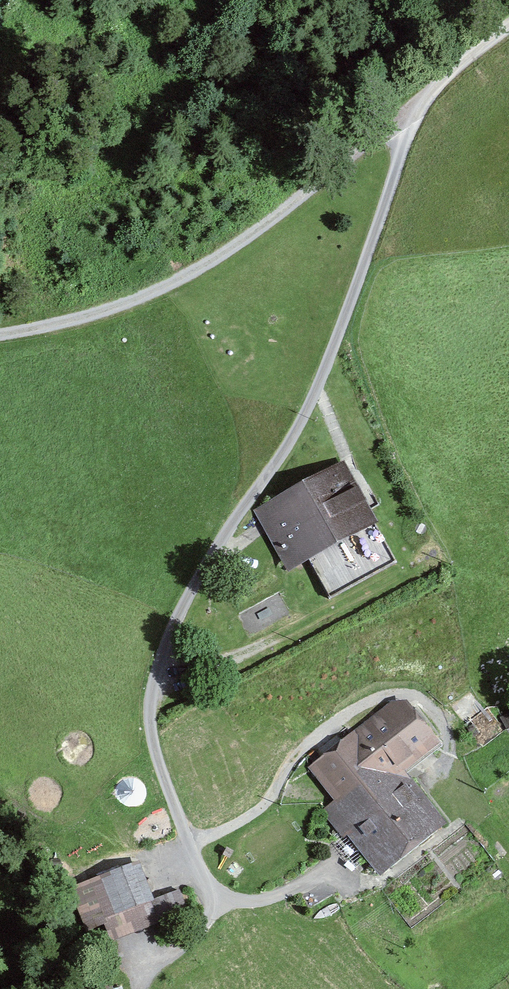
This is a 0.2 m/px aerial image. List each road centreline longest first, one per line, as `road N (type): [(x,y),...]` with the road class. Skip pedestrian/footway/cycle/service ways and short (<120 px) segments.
road 1 (unclassified): [(209,902),(158,776),(147,717),(154,677),(185,590),(311,401),(419,100),(508,32)]
road 2 (track): [(419,100),(276,215),(147,295),(0,334)]

